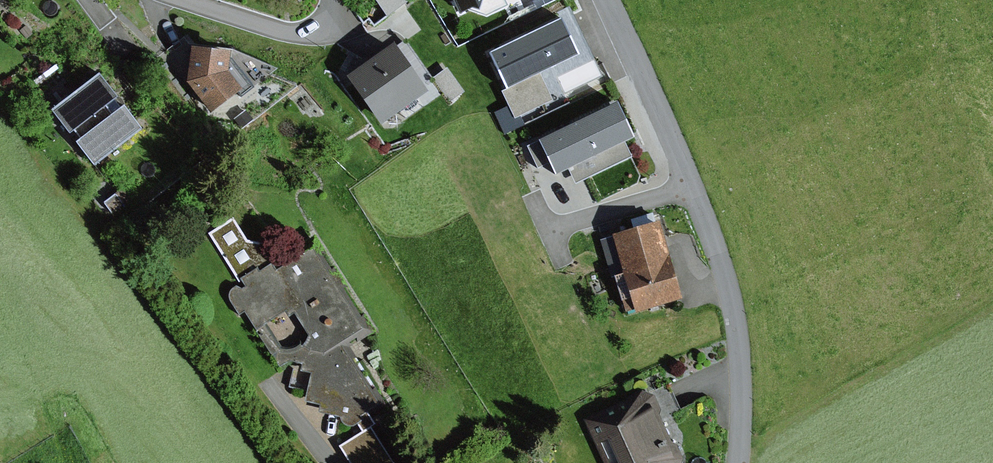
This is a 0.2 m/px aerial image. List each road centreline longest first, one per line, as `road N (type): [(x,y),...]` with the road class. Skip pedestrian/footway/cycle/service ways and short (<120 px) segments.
road 1 (residential): [(609,0),(721,255),(743,365),(739,462)]
road 2 (residential): [(331,0),(334,15),(307,31),(281,31),(187,0)]

